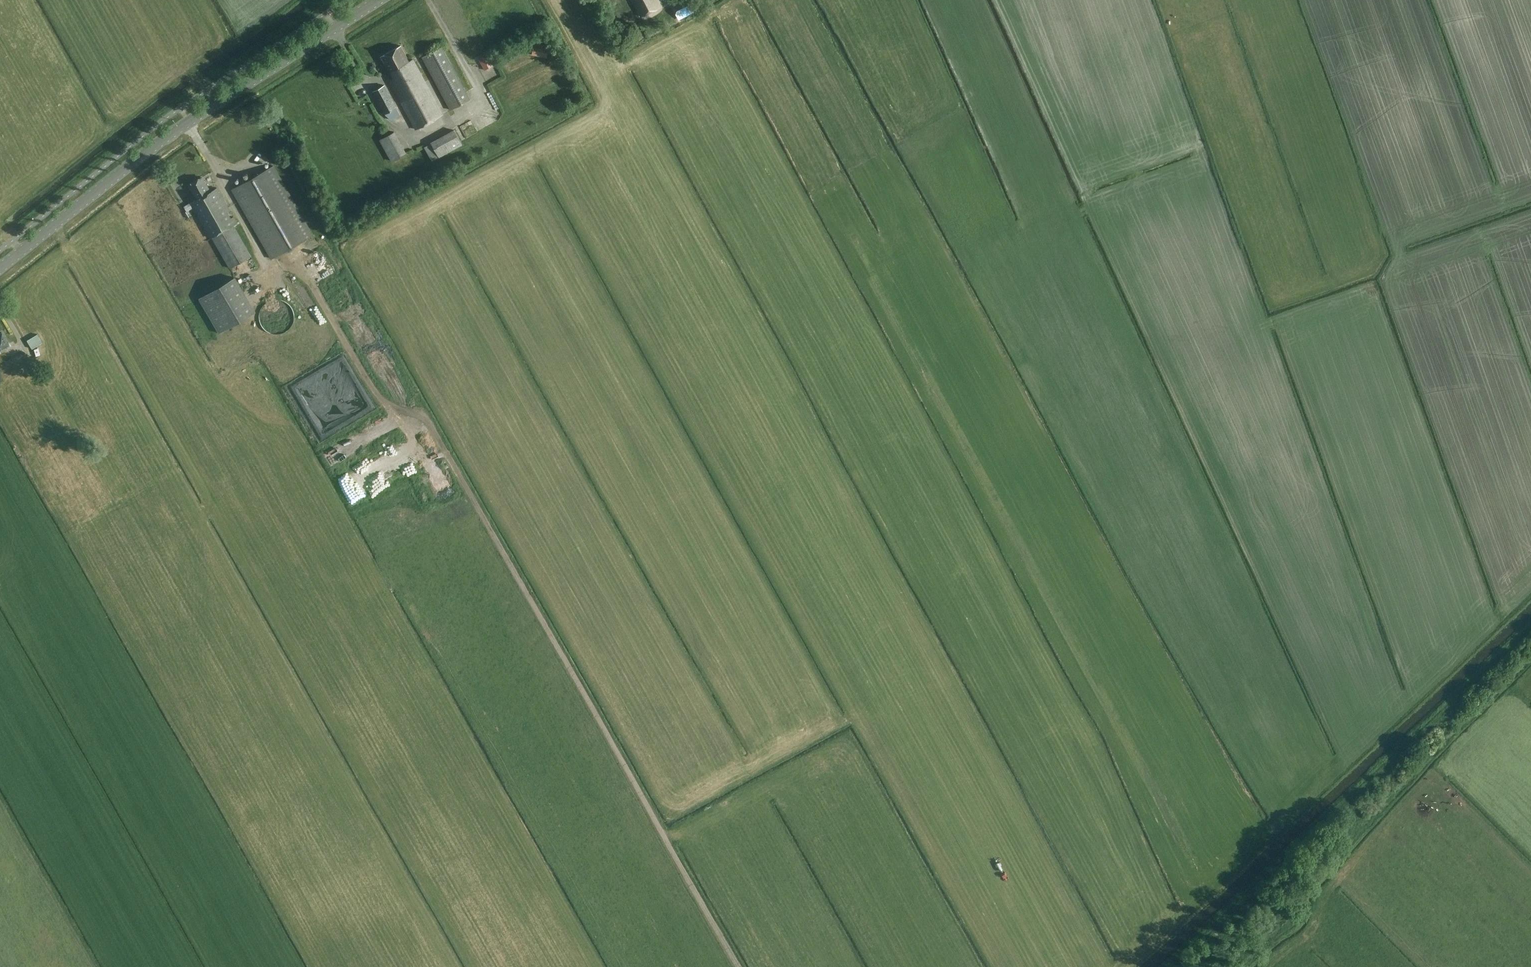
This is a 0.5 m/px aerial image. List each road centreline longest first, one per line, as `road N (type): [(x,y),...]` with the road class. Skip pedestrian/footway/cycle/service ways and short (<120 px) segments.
road 1 (track): [(239,213),(267,266),(298,273),(313,287),(381,400),(441,442),(737,966)]
road 2 (track): [(1530,628),(1166,966)]
road 3 (tertiary): [(0,269),(183,124),(377,0)]

